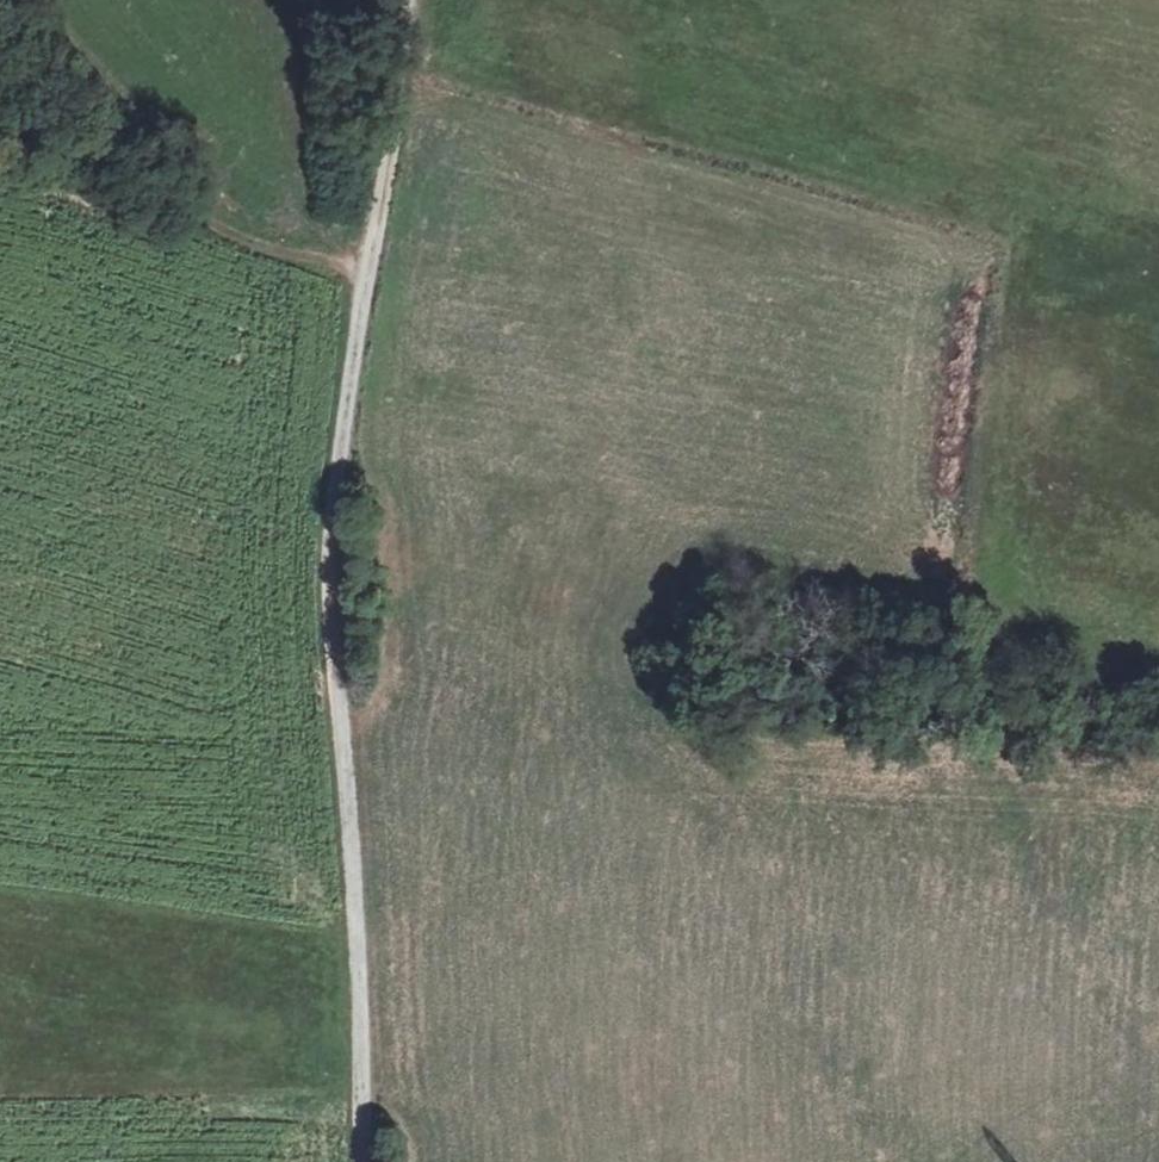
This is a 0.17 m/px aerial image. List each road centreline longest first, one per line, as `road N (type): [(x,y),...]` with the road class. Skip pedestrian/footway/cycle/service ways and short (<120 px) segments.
road 1 (track): [(362,273),(335,501),(366,1161)]
road 2 (track): [(401,0),(389,166),(362,273)]

